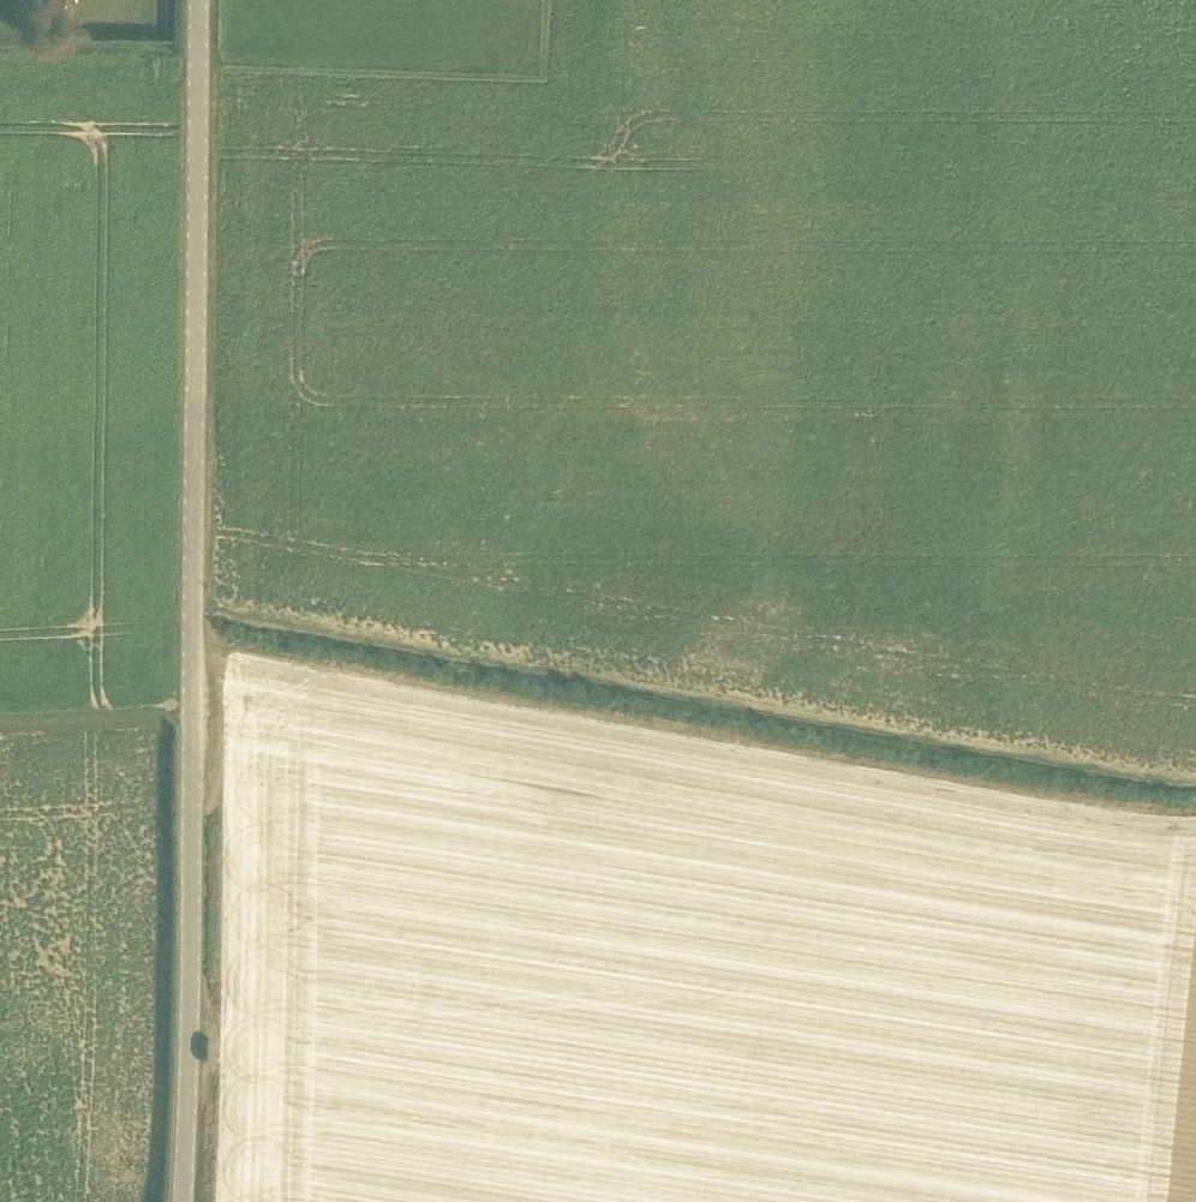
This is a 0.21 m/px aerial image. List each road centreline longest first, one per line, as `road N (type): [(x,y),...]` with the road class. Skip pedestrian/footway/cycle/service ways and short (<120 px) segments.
road 1 (unclassified): [(183,1201),(192,0)]

